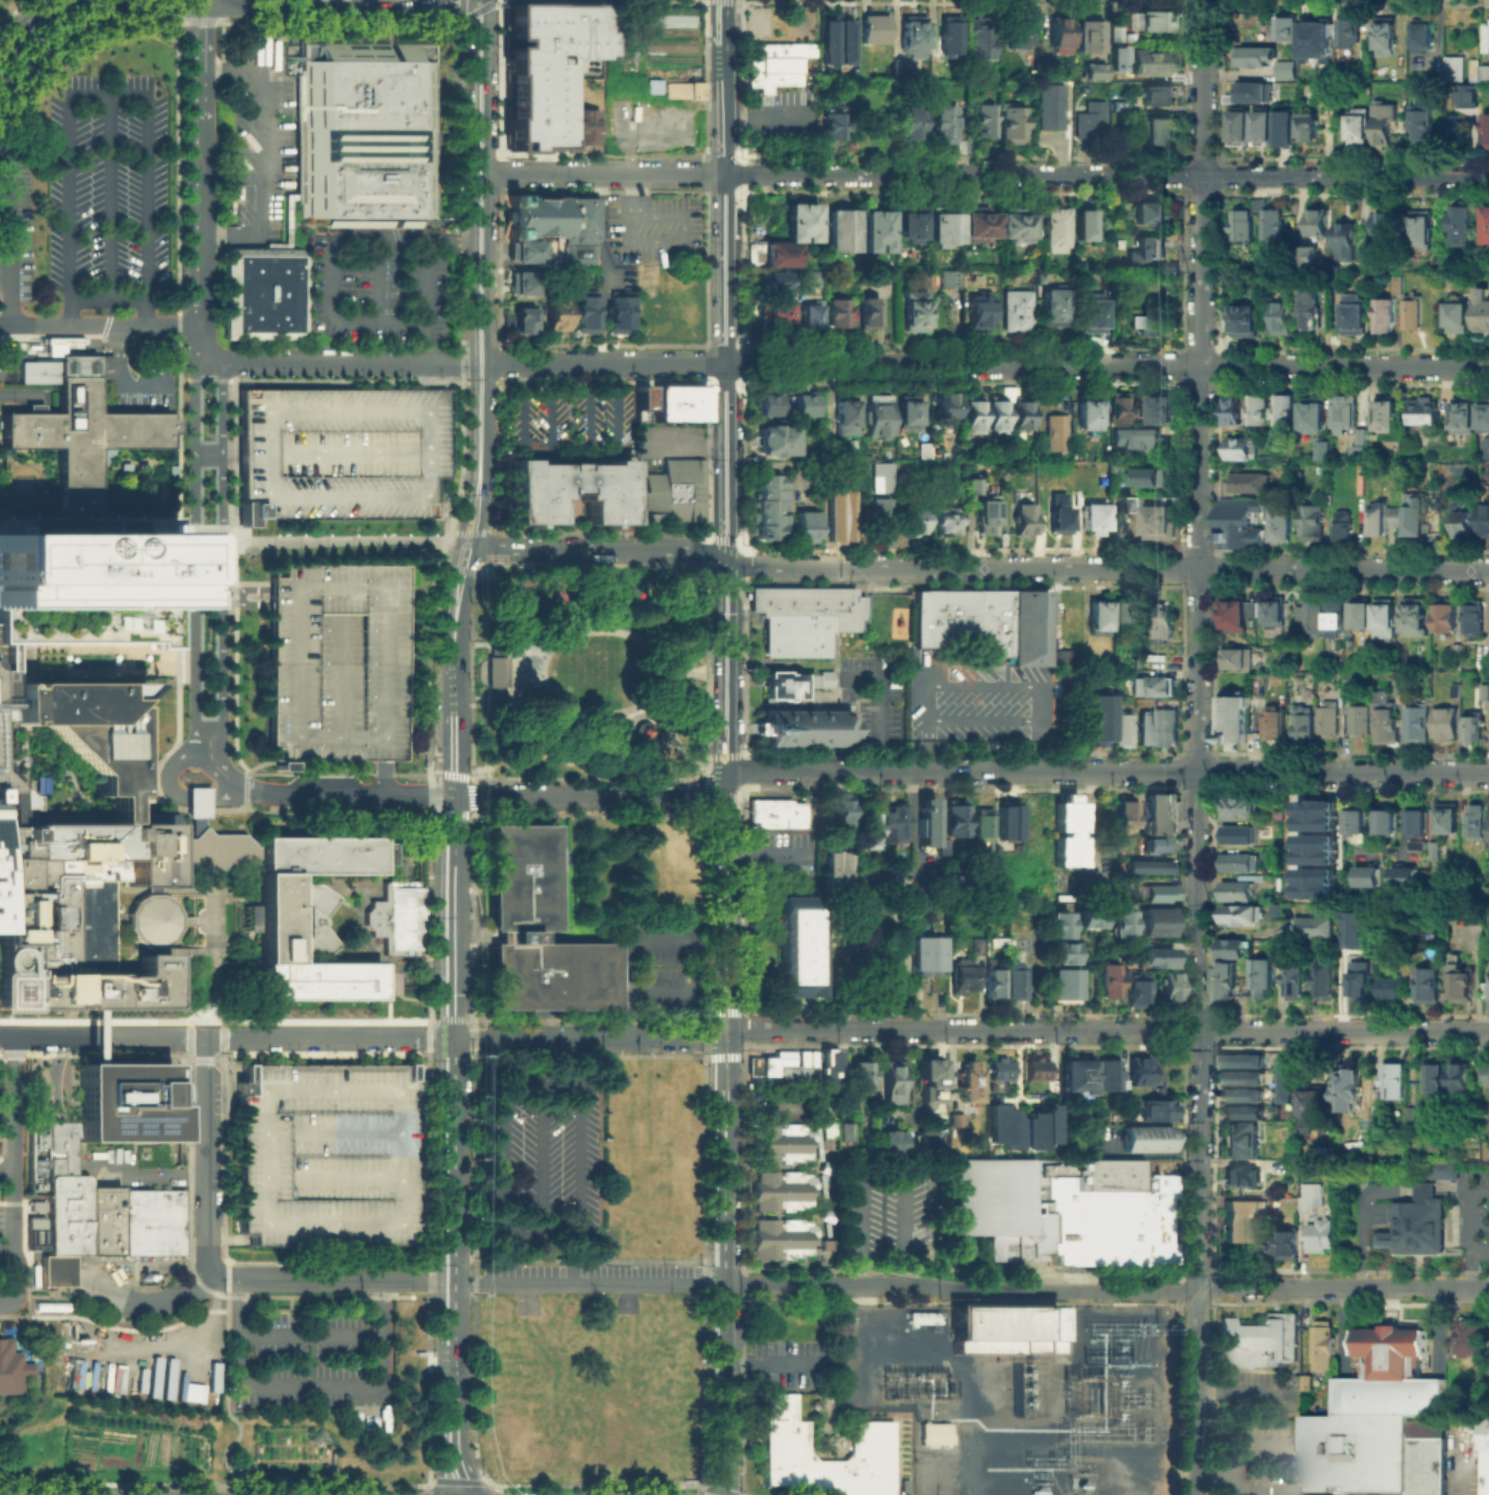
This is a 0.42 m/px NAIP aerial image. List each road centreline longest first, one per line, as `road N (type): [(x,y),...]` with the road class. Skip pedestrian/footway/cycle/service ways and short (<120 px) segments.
road 1 (residential): [(1198,1288),(1205,0)]
road 2 (residential): [(725,1284),(1488,1290)]
road 3 (residential): [(731,778),(748,770),(1488,773)]
road 4 (residential): [(732,556),(750,565),(1488,571)]
road 5 (residential): [(731,1028),(1488,1032)]
road 6 (residential): [(731,174),(1488,177)]
road 7 (residential): [(732,364),(1488,365)]
road 8 (secondary): [(455,795),(455,1344)]
road 9 (secondary): [(488,0),(484,468),(477,512)]
road 10 (secondary): [(732,556),(727,78)]
road 11 (residential): [(454,1038),(0,1034)]
road 12 (residential): [(209,743),(221,724),(221,381),(205,366)]
road 13 (residential): [(205,366),(194,381),(194,721),(209,743)]
road 14 (residential): [(205,366),(201,7)]
road 15 (secondary): [(724,1494),(724,1174)]
road 16 (residential): [(485,363),(205,359)]
road 17 (residential): [(731,778),(690,796),(455,795)]
road 18 (residential): [(725,1284),(454,1283)]
road 19 (residential): [(732,556),(468,550)]
road 20 (residential): [(716,1039),(454,1038)]
road 21 (secondary): [(724,1174),(715,1055),(726,918)]
road 22 (secondary): [(724,1174),(731,1055),(726,918)]
road 23 (residential): [(732,364),(485,363)]
road 24 (residential): [(454,1283),(227,1282),(211,1273)]
road 25 (residential): [(731,174),(486,174)]
road 26 (residential): [(211,1273),(204,1036)]
road 27 (residential): [(455,795),(278,796),(245,790),(224,774)]
road 28 (tertiary): [(0,85),(95,15),(201,7)]
road 29 (secondary): [(731,778),(732,556)]
road 30 (residential): [(1196,1494),(1198,1288)]
road 31 (residential): [(205,326),(10,323)]
road 32 (residential): [(10,323),(6,147)]
road 33 (residential): [(12,1034),(12,1200)]
road 34 (secondary): [(468,550),(456,611),(455,714)]
road 35 (secondary): [(726,918),(731,778)]

